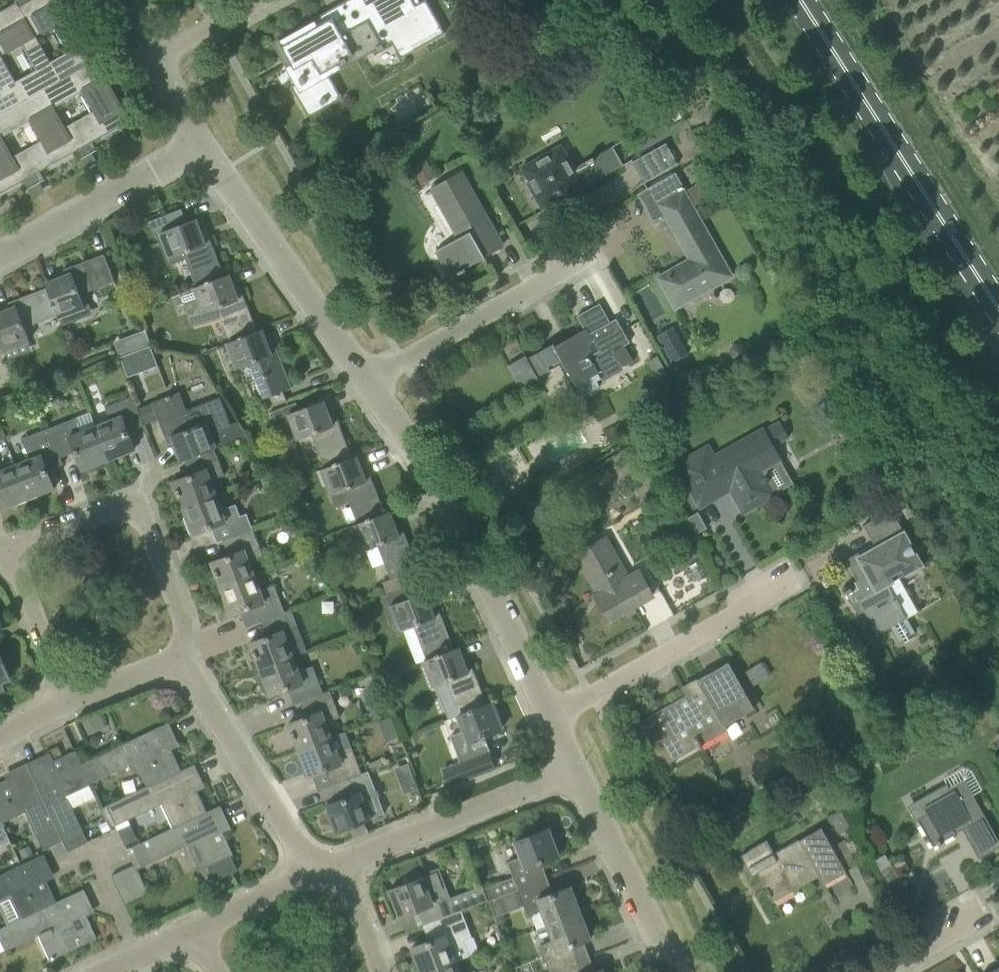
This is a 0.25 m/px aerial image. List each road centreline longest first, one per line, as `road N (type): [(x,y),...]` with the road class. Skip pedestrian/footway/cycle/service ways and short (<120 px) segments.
road 1 (residential): [(552,715),(368,380)]
road 2 (primary): [(998,313),(798,0)]
road 3 (residential): [(368,380),(611,238),(636,206)]
road 4 (residential): [(190,651),(134,500),(0,557)]
road 5 (residential): [(368,380),(201,143)]
road 6 (residential): [(552,715),(783,580)]
road 7 (residential): [(340,864),(577,770)]
road 8 (residential): [(312,874),(190,651)]
road 9 (residential): [(0,256),(201,143)]
road 10 (residential): [(674,971),(577,770)]
road 11 (residential): [(67,695),(0,557)]
road 12 (residential): [(184,931),(312,874)]
road 13 (residential): [(67,695),(190,651)]

